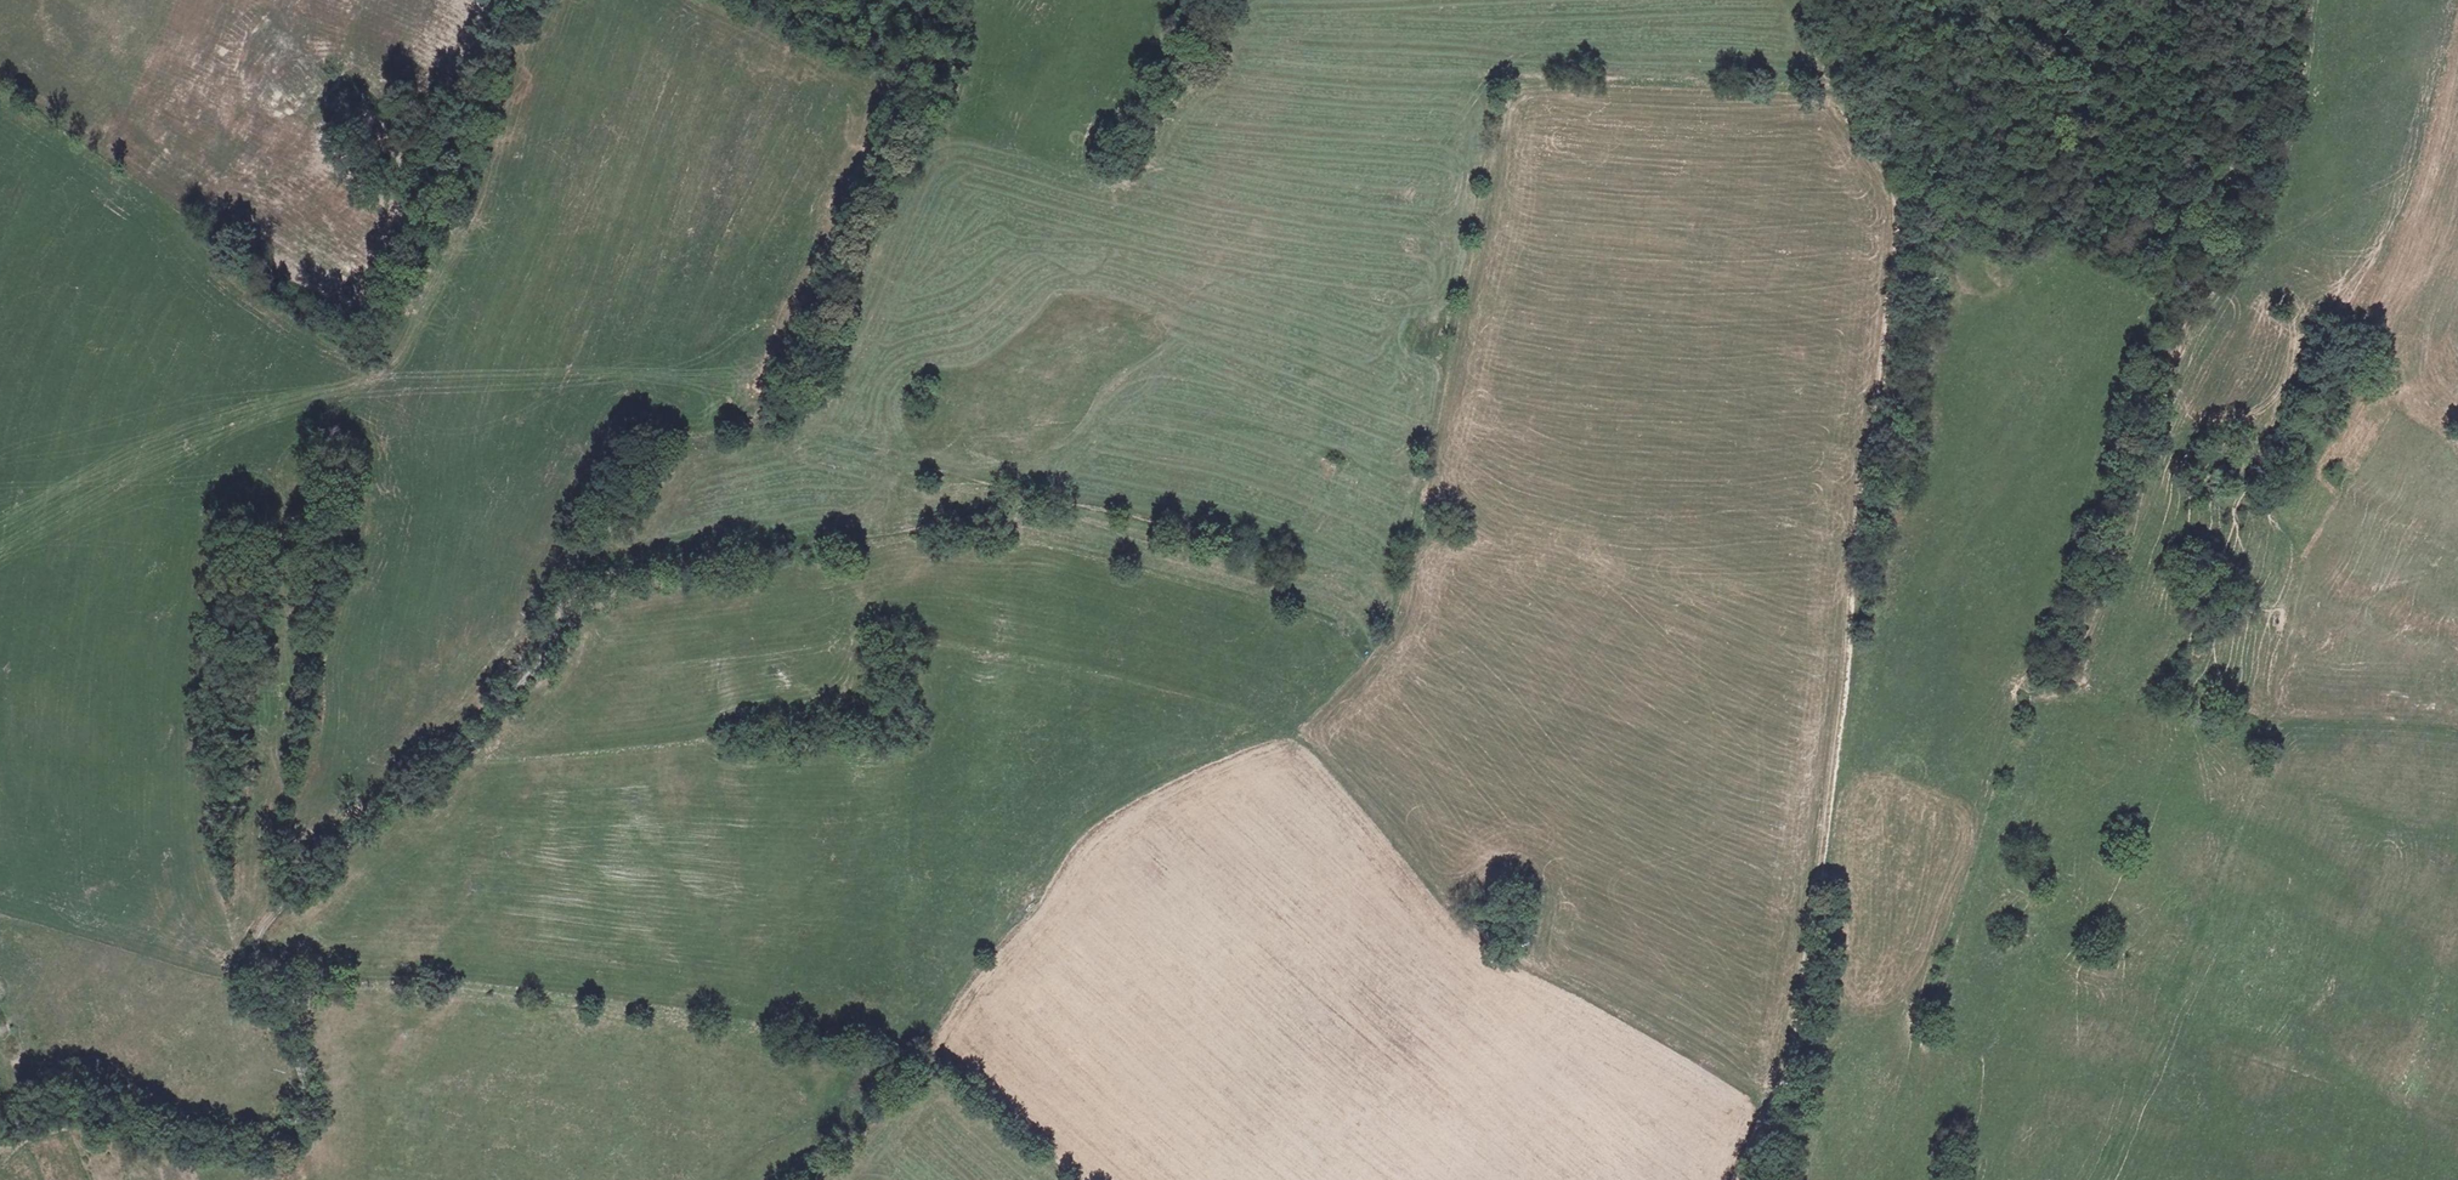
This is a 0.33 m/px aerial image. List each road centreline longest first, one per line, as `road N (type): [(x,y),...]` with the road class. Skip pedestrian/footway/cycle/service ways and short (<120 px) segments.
road 1 (track): [(1734,1179),(1778,1079),(1806,949),(1893,221)]
road 2 (track): [(2068,608),(2178,216),(2214,0)]

